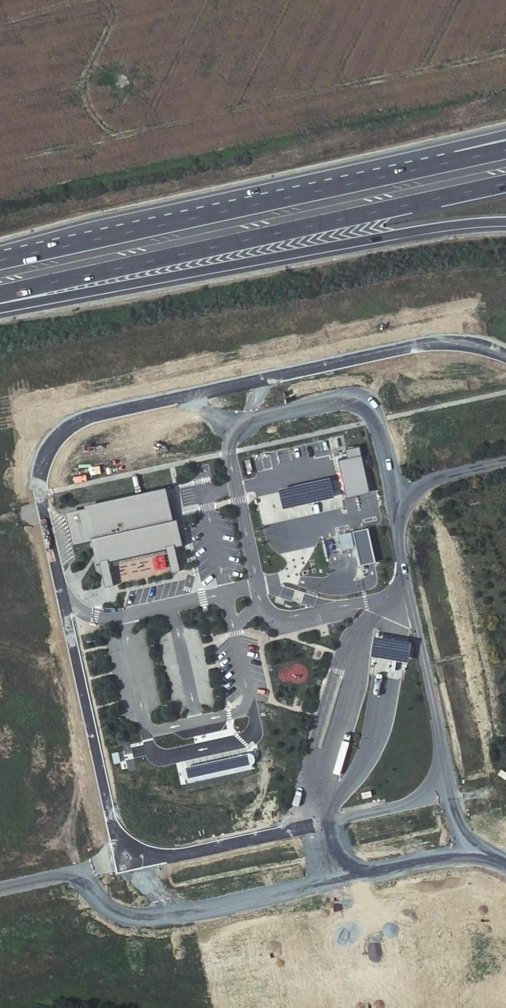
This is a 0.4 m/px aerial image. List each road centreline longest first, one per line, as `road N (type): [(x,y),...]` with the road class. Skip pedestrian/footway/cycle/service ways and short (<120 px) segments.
road 1 (unclassified): [(269,376),(95,416),(59,436),(43,463),(43,510),(110,812),(142,850)]
road 2 (motorway): [(0,293),(505,183)]
road 3 (motorway): [(0,307),(505,221)]
road 4 (unclassified): [(142,850),(177,853),(424,798),(442,776),(445,745),(408,591)]
road 5 (motorway): [(431,166),(0,261)]
road 6 (unclassified): [(269,376),(229,452),(261,601),(301,616),(408,591)]
road 7 (unclassified): [(505,358),(445,343),(269,376)]
road 8 (unclassified): [(408,591),(398,537),(407,501),(438,477),(505,462)]
road 9 (unclassified): [(142,850),(0,888)]

